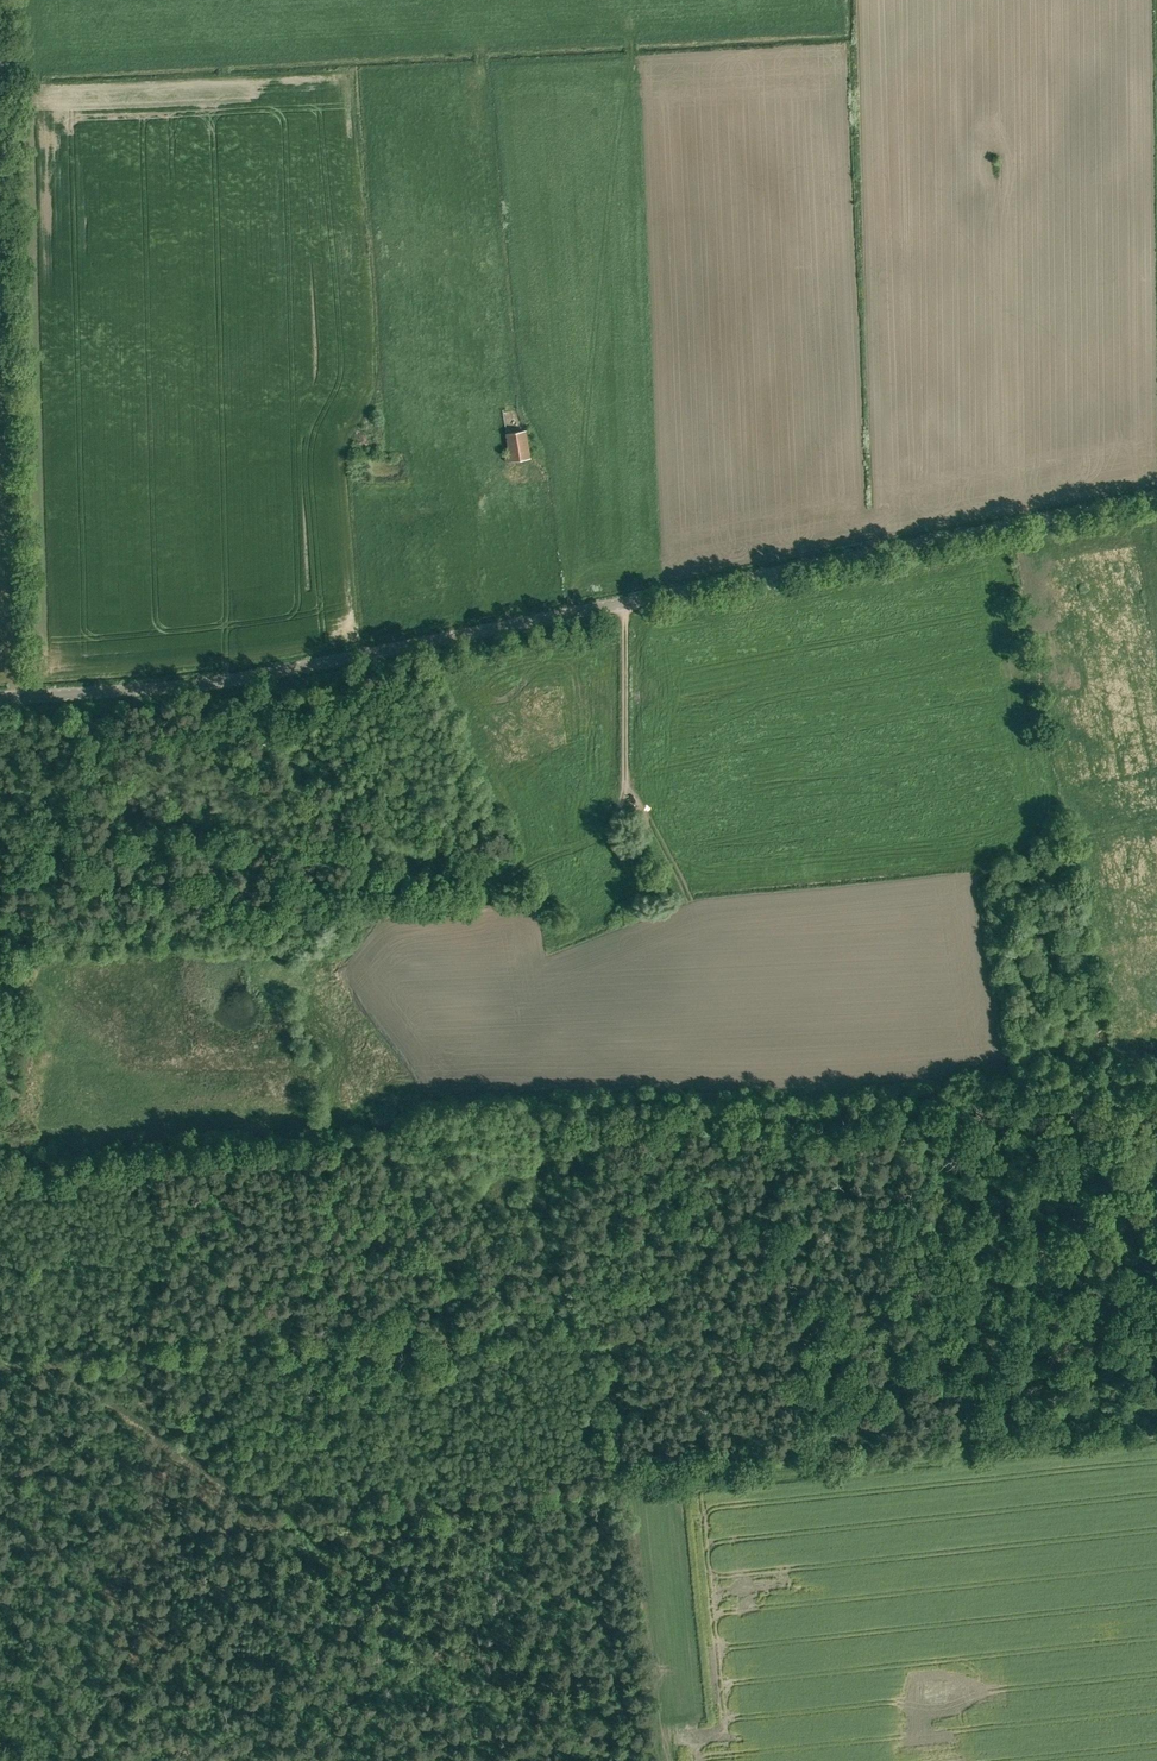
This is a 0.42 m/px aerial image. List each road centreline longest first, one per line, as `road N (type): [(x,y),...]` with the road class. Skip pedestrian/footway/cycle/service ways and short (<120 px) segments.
road 1 (unclassified): [(0,699),(185,687),(1156,498)]
road 2 (track): [(623,607),(622,793)]

